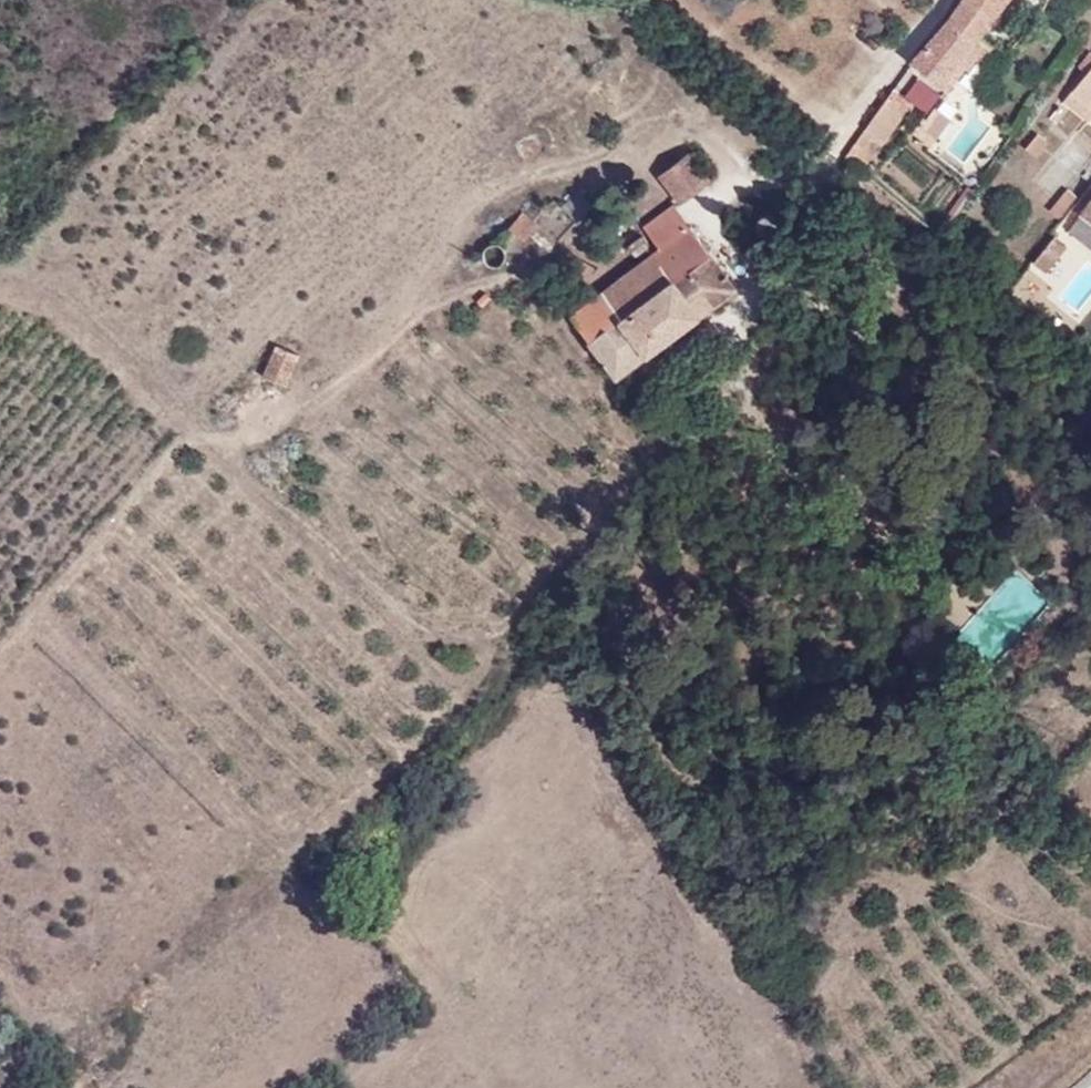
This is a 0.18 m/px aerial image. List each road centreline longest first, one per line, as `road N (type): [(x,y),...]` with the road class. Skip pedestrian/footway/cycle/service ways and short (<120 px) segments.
road 1 (residential): [(831,148),(944,0)]

